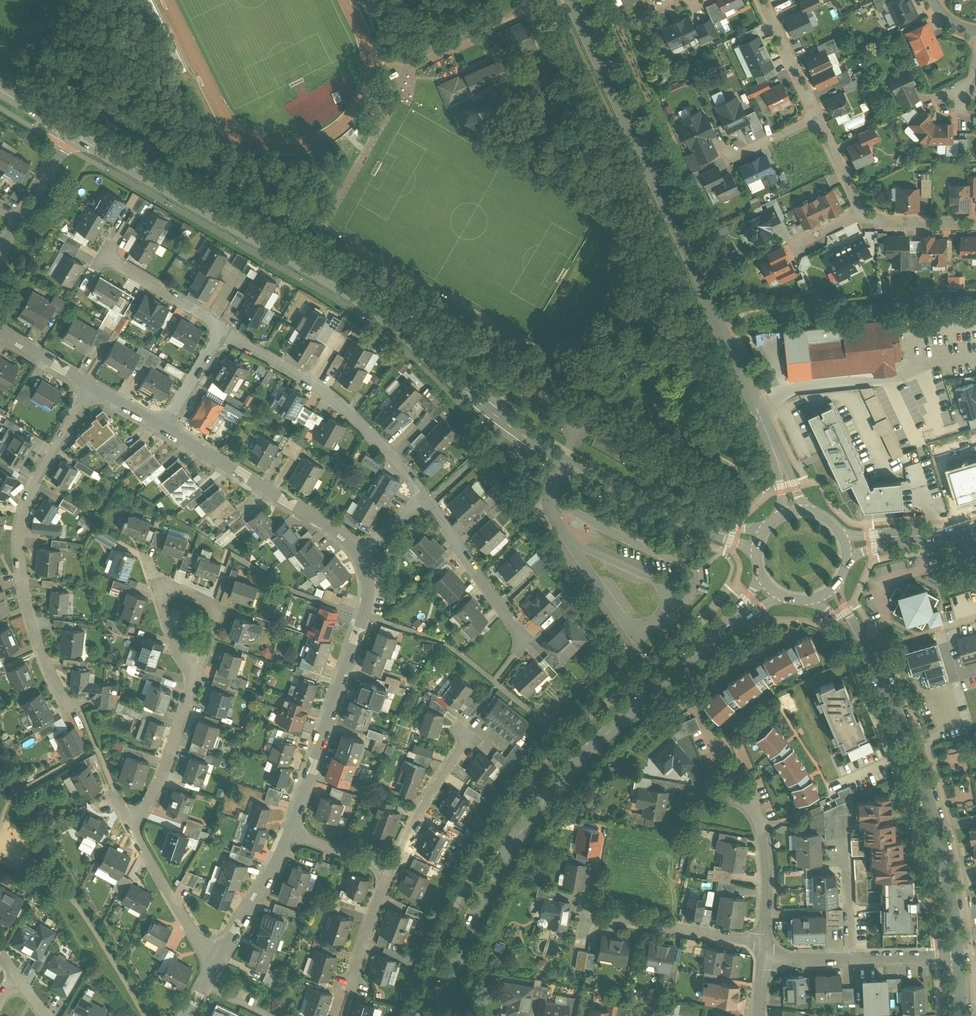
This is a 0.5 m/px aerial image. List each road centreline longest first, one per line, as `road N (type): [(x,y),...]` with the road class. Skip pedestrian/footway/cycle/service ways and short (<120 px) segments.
road 1 (secondary): [(758,542),(677,517),(564,461),(333,282),(70,129)]
road 2 (secondary): [(570,0),(758,399),(793,510)]
road 3 (secondary): [(768,587),(545,800),(473,918),(439,1015)]
road 4 (residential): [(78,707),(52,676),(26,607),(17,534),(28,488),(86,386)]
road 5 (tertiary): [(827,594),(900,722),(947,877)]
road 6 (residential): [(287,831),(362,615),(362,552)]
road 7 (residential): [(220,332),(326,394),(421,498)]
road 8 (residential): [(362,552),(317,514),(162,428)]
road 9 (residential): [(192,684),(214,612),(173,592),(166,617),(186,669)]
road 10 (residential): [(764,945),(767,869),(758,809),(709,792)]
road 11 (residential): [(764,945),(589,914)]
road 12 (residential): [(421,498),(482,572),(523,638)]
road 13 (residential): [(214,961),(130,827)]
road 14 (residential): [(467,735),(391,873)]
road 15 (residential): [(130,827),(155,786),(192,684)]
road 16 (residential): [(214,961),(287,831)]
road 17 (residential): [(0,247),(70,129)]
road 18 (residential): [(108,258),(220,332)]
road 19 (secondary): [(846,543),(975,530)]
road 20 (residential): [(759,0),(815,116)]

